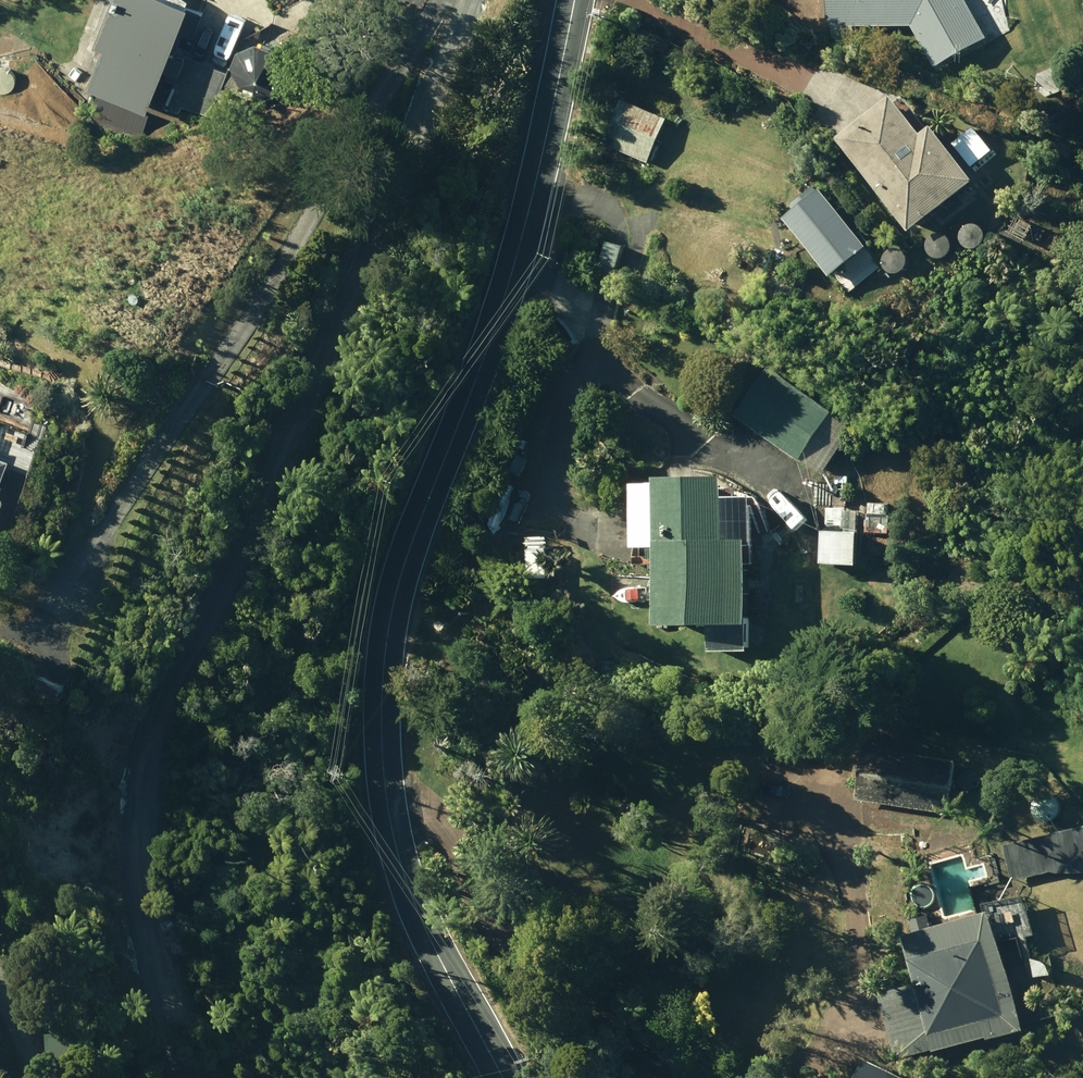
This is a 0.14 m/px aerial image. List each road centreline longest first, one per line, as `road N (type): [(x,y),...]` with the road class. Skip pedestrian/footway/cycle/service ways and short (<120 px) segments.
road 1 (residential): [(193,1077),(145,893),(149,783),(191,663),(288,453),(474,0)]
road 2 (secondary): [(575,0),(519,251),(385,628),(377,752),(408,895),(505,1077)]

